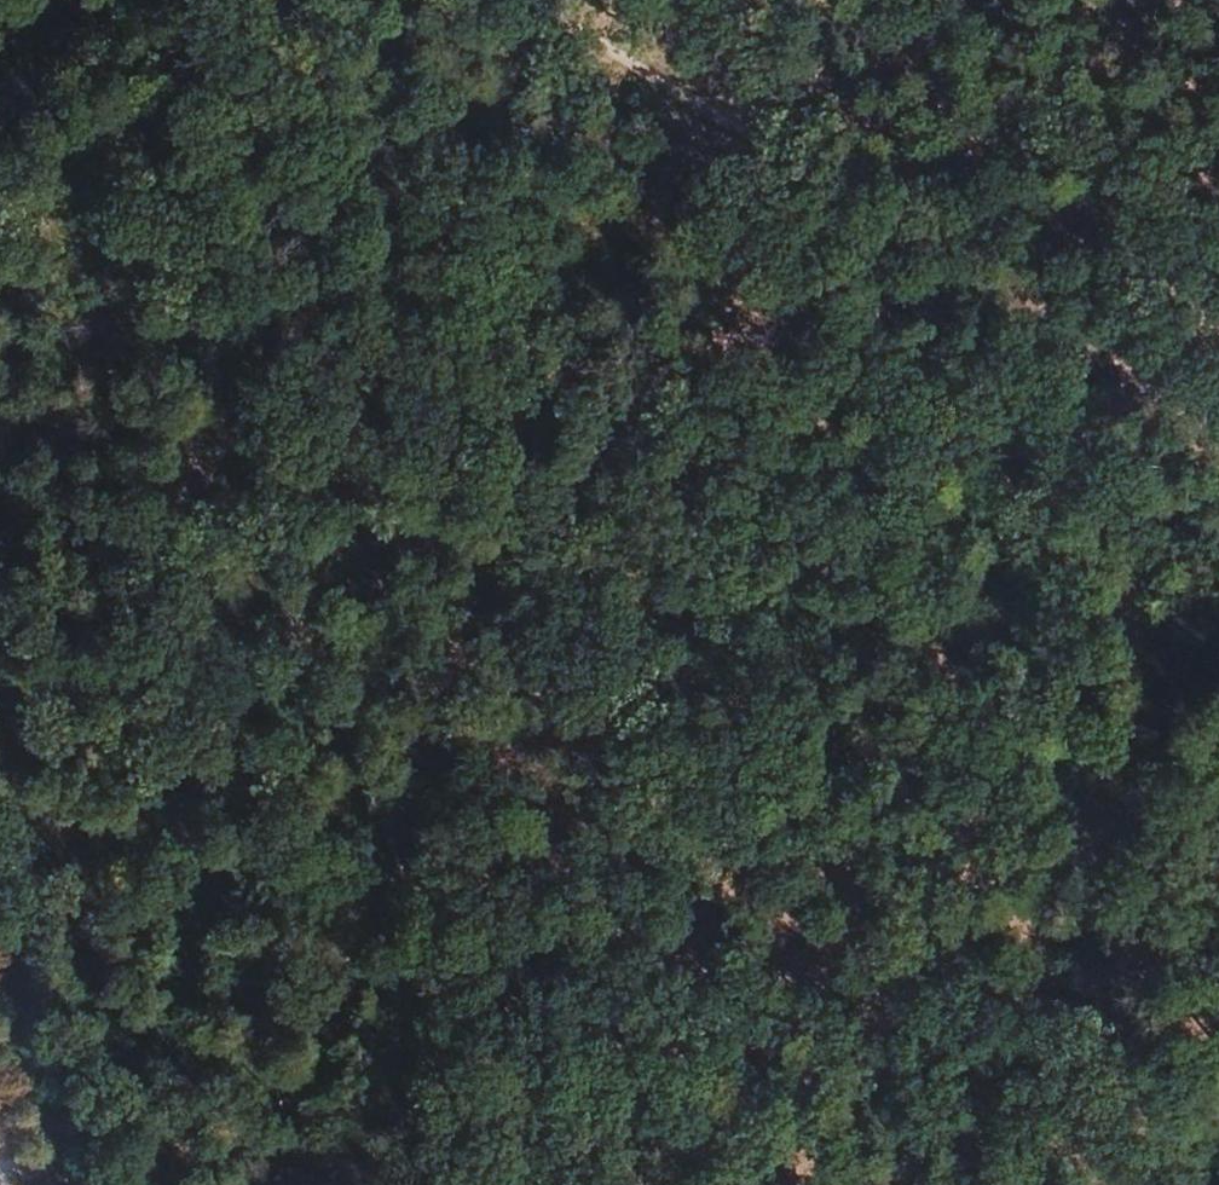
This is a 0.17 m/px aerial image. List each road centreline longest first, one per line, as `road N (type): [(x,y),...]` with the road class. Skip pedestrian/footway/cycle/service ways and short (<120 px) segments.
road 1 (track): [(344,0),(14,1184)]
road 2 (track): [(1218,458),(537,0)]

